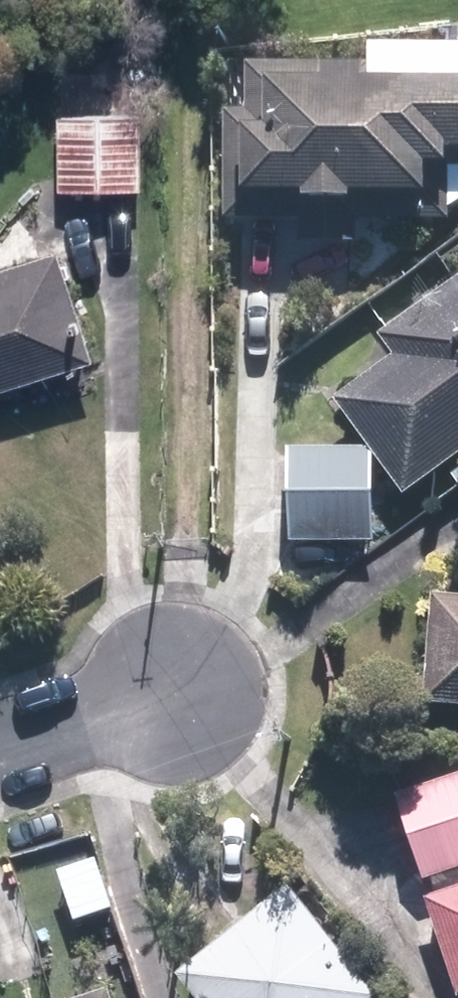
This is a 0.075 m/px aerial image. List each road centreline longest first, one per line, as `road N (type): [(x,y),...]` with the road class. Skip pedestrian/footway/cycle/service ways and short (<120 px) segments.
road 1 (residential): [(183,690),(0,749)]

